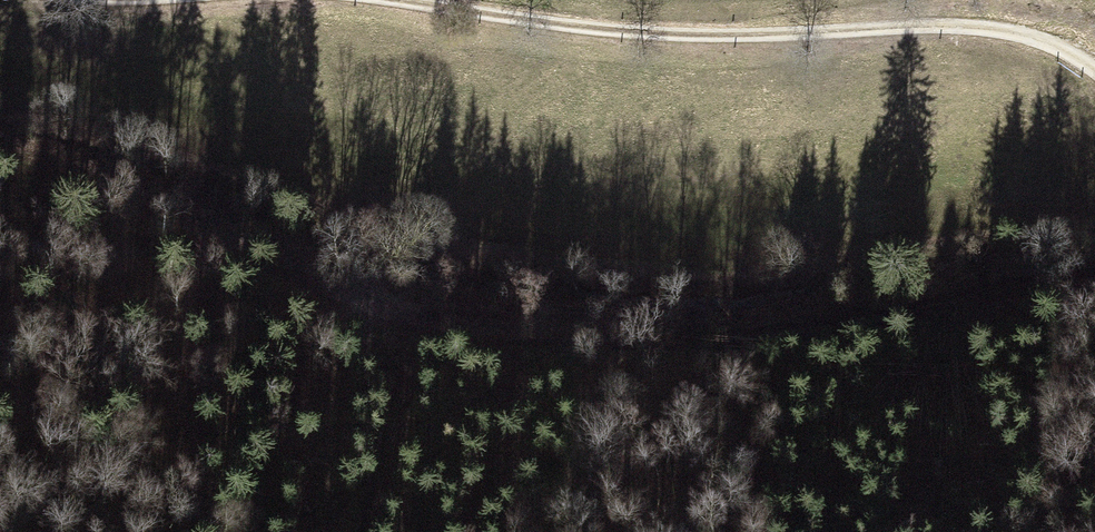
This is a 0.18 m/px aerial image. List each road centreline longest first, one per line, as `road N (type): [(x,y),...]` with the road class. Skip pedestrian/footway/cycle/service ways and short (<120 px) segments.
road 1 (track): [(1094,272),(799,329),(550,338),(408,320),(0,144)]
road 2 (track): [(1094,70),(1034,36),(954,26),(731,35),(567,26),(368,0)]

